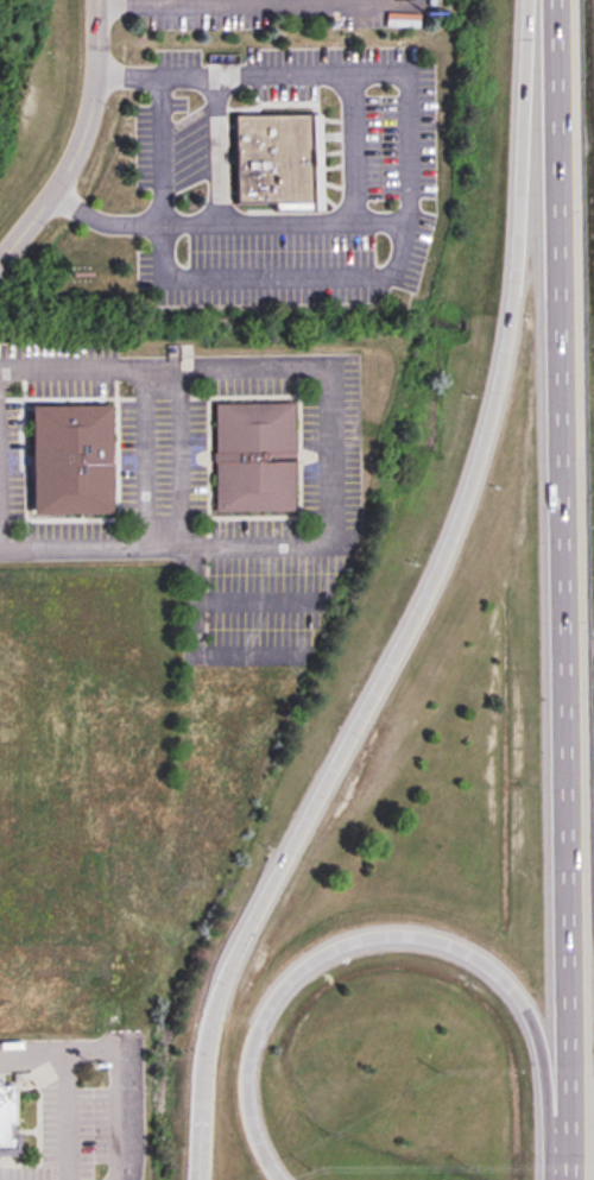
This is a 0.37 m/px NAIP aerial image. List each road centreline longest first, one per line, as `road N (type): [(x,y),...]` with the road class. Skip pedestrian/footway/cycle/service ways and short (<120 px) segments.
road 1 (motorway): [(538,0),(503,349),(484,450),(463,513),(407,629),(217,995),(200,1061),(192,1179)]
road 2 (motorway): [(551,0),(566,1179)]
road 3 (motorway): [(281,1179),(258,1144),(245,1099),(253,1035),(293,976),(326,953),(365,942),(431,940),(503,985),(537,1034),(567,1142)]
road 4 (residential): [(0,258),(64,176),(96,109),(97,0)]

